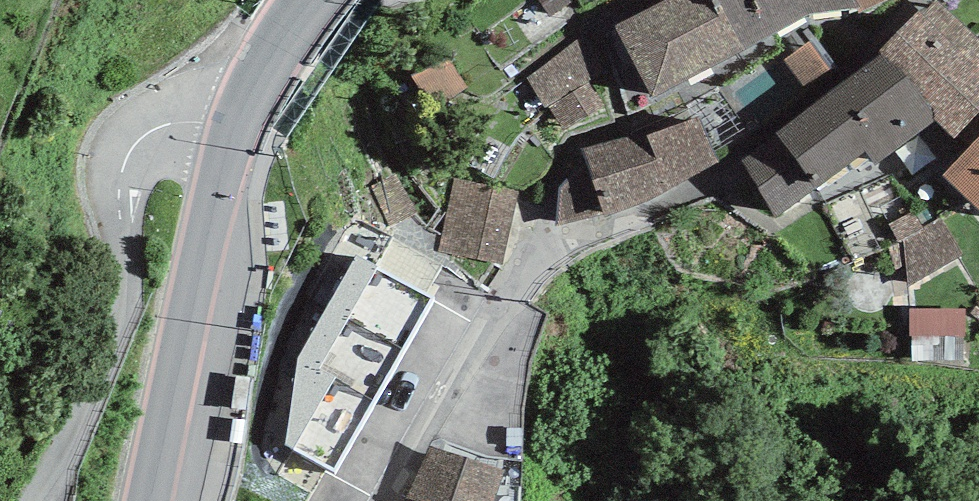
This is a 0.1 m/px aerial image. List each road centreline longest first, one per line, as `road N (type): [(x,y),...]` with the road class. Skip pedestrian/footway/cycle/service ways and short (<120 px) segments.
road 1 (residential): [(382,500),(453,358),(528,266),(557,246),(695,193),(916,0)]
road 2 (residential): [(33,500),(81,420),(116,329),(125,275),(119,195),(131,150),(169,123),(236,125)]
road 3 (secondary): [(148,500),(236,125)]
road 4 (secondary): [(236,125),(264,63),(309,0)]

